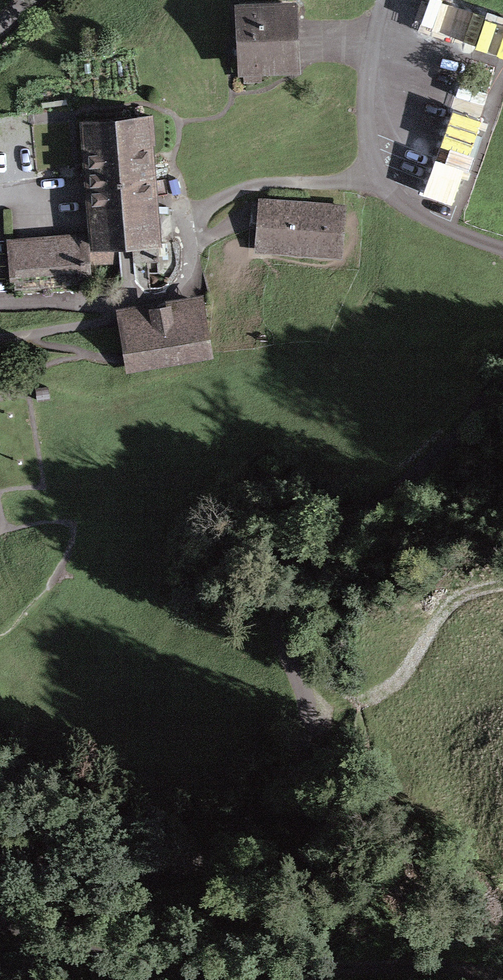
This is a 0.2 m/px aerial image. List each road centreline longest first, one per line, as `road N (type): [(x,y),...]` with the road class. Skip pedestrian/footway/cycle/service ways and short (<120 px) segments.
road 1 (residential): [(502,396),(296,581),(289,620),(323,738),(203,865),(169,883),(19,855),(0,859)]
road 2 (residential): [(0,915),(136,964),(202,972),(467,964),(502,972)]
road 3 (residential): [(390,0),(365,100),(368,147),(382,178),(405,202),(459,231),(502,242)]

